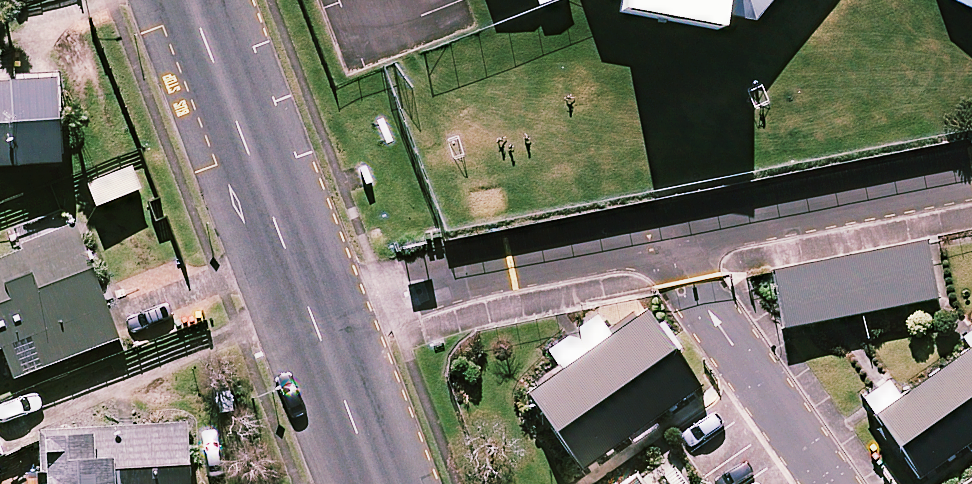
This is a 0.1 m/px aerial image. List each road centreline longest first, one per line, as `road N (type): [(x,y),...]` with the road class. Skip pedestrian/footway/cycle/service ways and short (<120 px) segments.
road 1 (residential): [(310,308),(664,243)]
road 2 (tertiary): [(190,0),(310,308)]
road 3 (residential): [(664,243),(955,181)]
road 4 (residential): [(664,243),(830,483)]
road 5 (tertiary): [(310,308),(378,483)]

